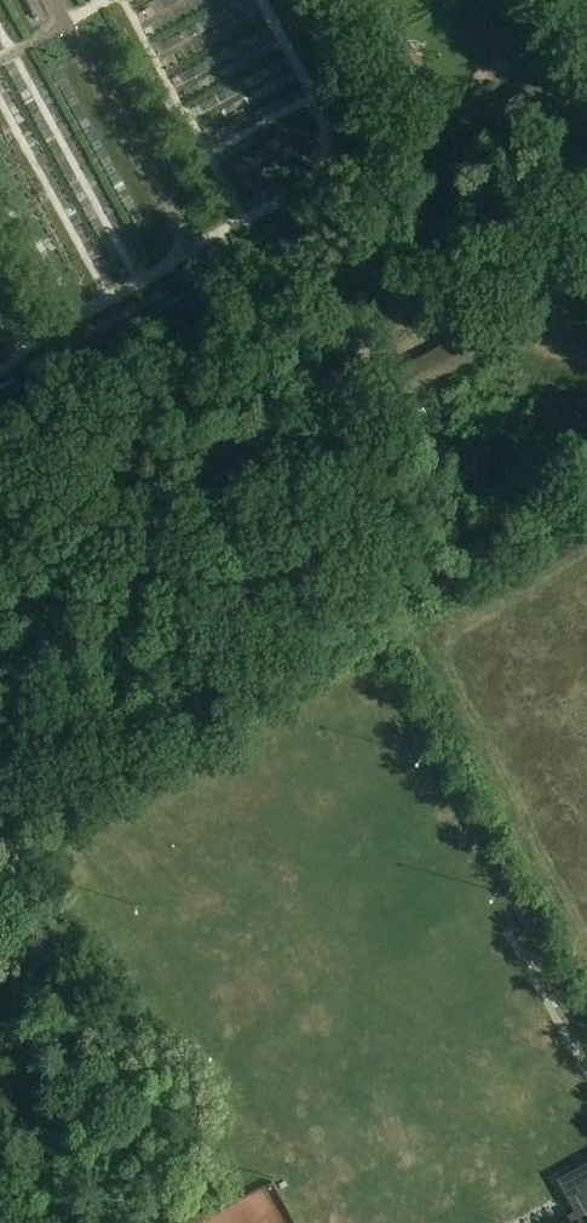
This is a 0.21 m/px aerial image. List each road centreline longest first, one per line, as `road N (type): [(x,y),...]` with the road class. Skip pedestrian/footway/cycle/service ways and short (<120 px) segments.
road 1 (track): [(582,209),(103,490),(76,511),(58,551)]
road 2 (track): [(586,206),(542,315),(542,347),(586,370)]

